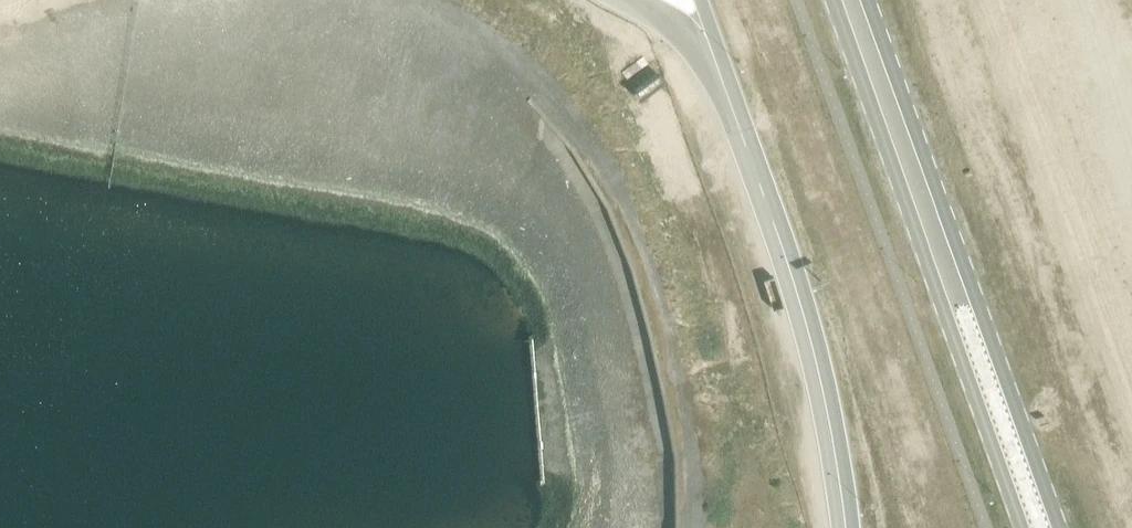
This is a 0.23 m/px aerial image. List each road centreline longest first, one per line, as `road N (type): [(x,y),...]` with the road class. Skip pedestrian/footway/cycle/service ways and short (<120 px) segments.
road 1 (unclassified): [(845,527),(808,335),(716,65)]
road 2 (secondary): [(1061,527),(980,309),(931,230)]
road 3 (secondary): [(931,230),(945,311),(1022,527)]
road 4 (secondary): [(931,230),(849,0)]

